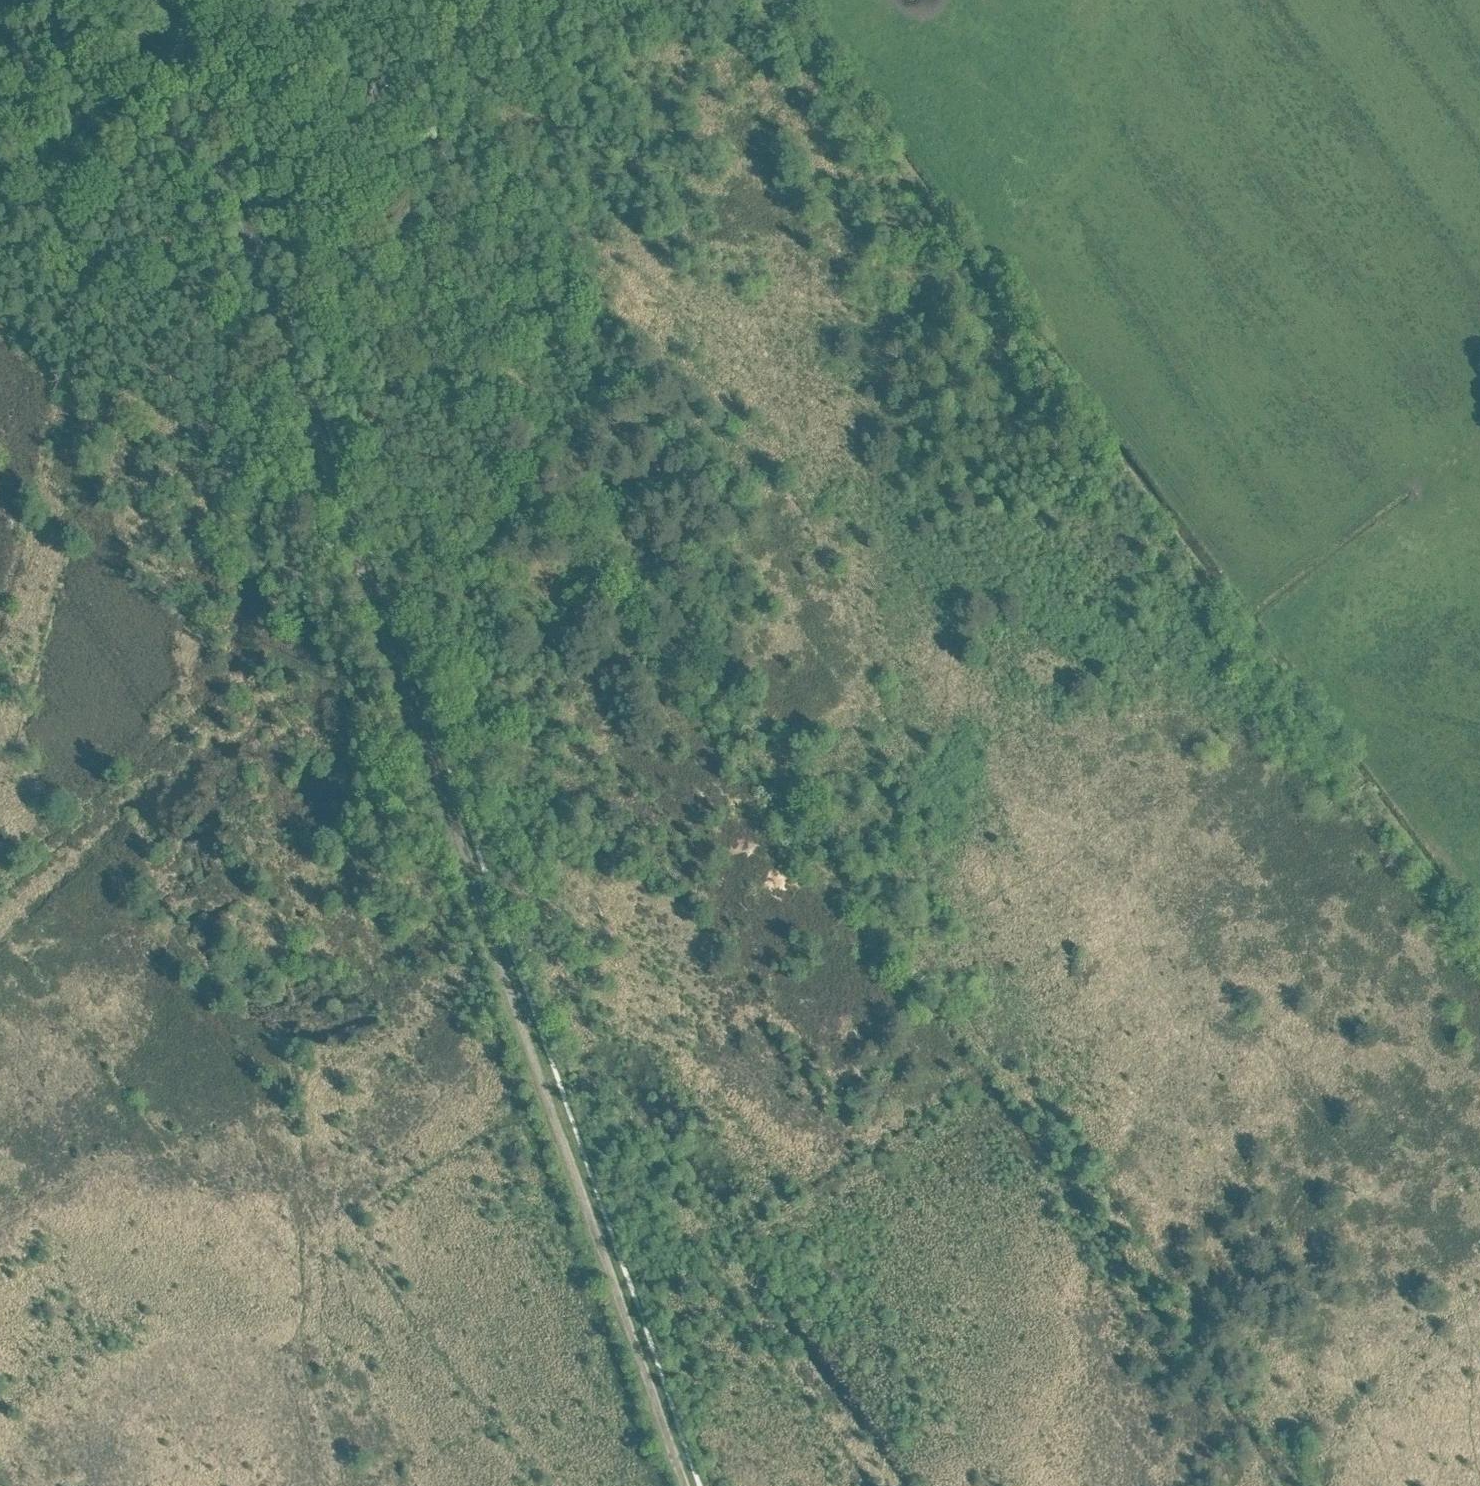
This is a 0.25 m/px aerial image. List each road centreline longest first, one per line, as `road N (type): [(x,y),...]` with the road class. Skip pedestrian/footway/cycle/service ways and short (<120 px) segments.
road 1 (track): [(683,1485),(159,0)]
road 2 (track): [(215,157),(400,101),(424,88),(516,0)]
road 3 (track): [(0,103),(172,36)]

